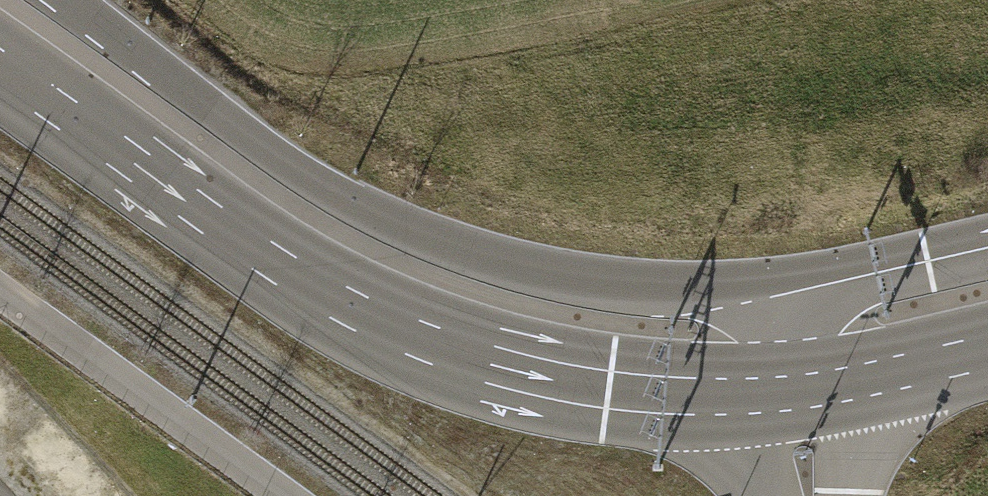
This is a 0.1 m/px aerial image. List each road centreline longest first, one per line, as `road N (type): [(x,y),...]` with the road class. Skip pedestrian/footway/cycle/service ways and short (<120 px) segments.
road 1 (unclassified): [(0,68),(269,261),(373,317),(474,355),(607,389),(786,389)]
road 2 (unclassified): [(772,295),(533,271),(392,225),(224,123),(60,0)]
road 3 (unclassified): [(987,248),(772,295)]
road 4 (unclassified): [(786,389),(987,350)]

